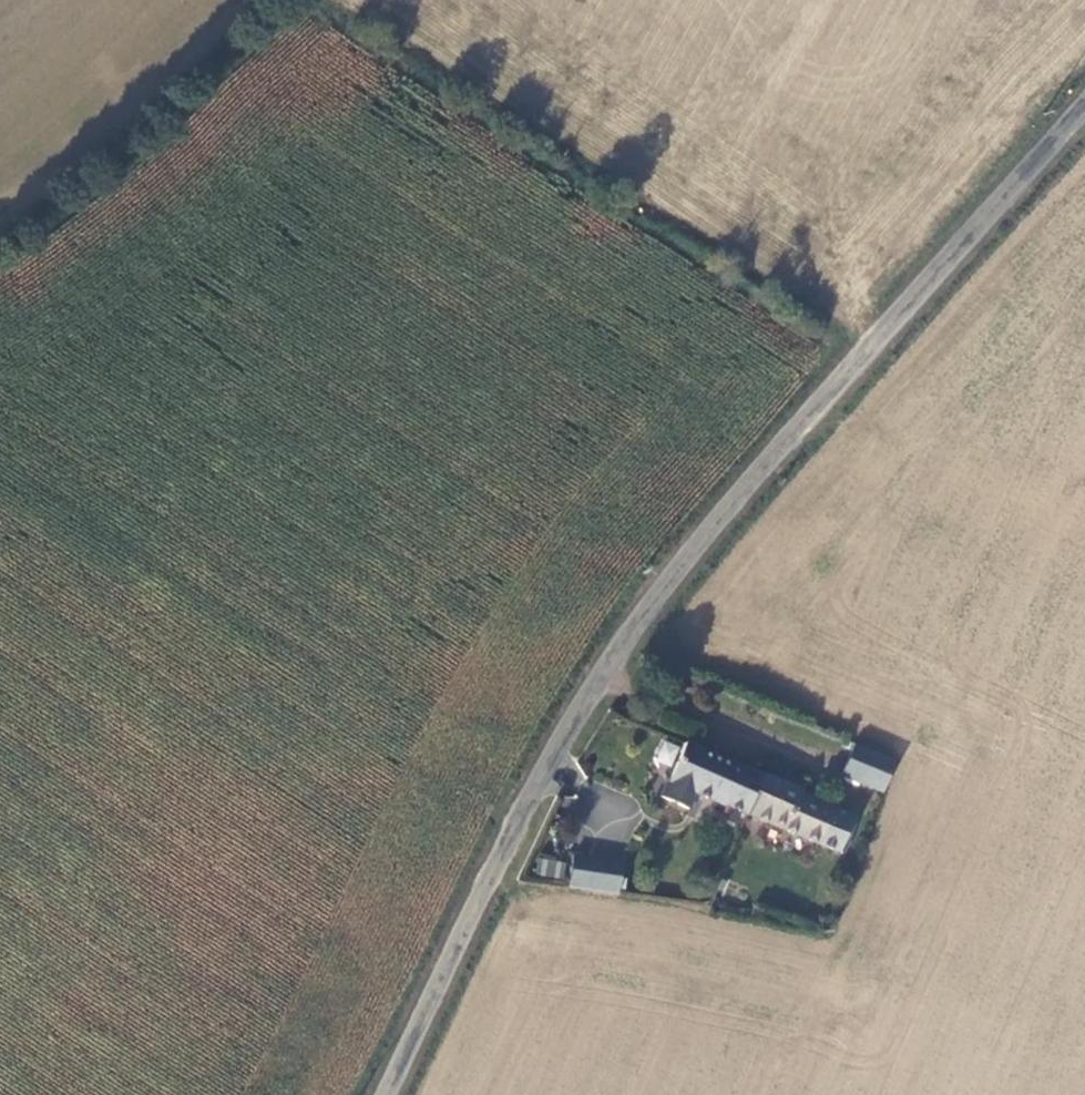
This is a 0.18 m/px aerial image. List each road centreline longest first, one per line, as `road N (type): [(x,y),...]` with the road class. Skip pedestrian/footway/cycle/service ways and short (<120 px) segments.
road 1 (unclassified): [(381,1094),(524,794),(619,645),(696,543),(1084,107)]

